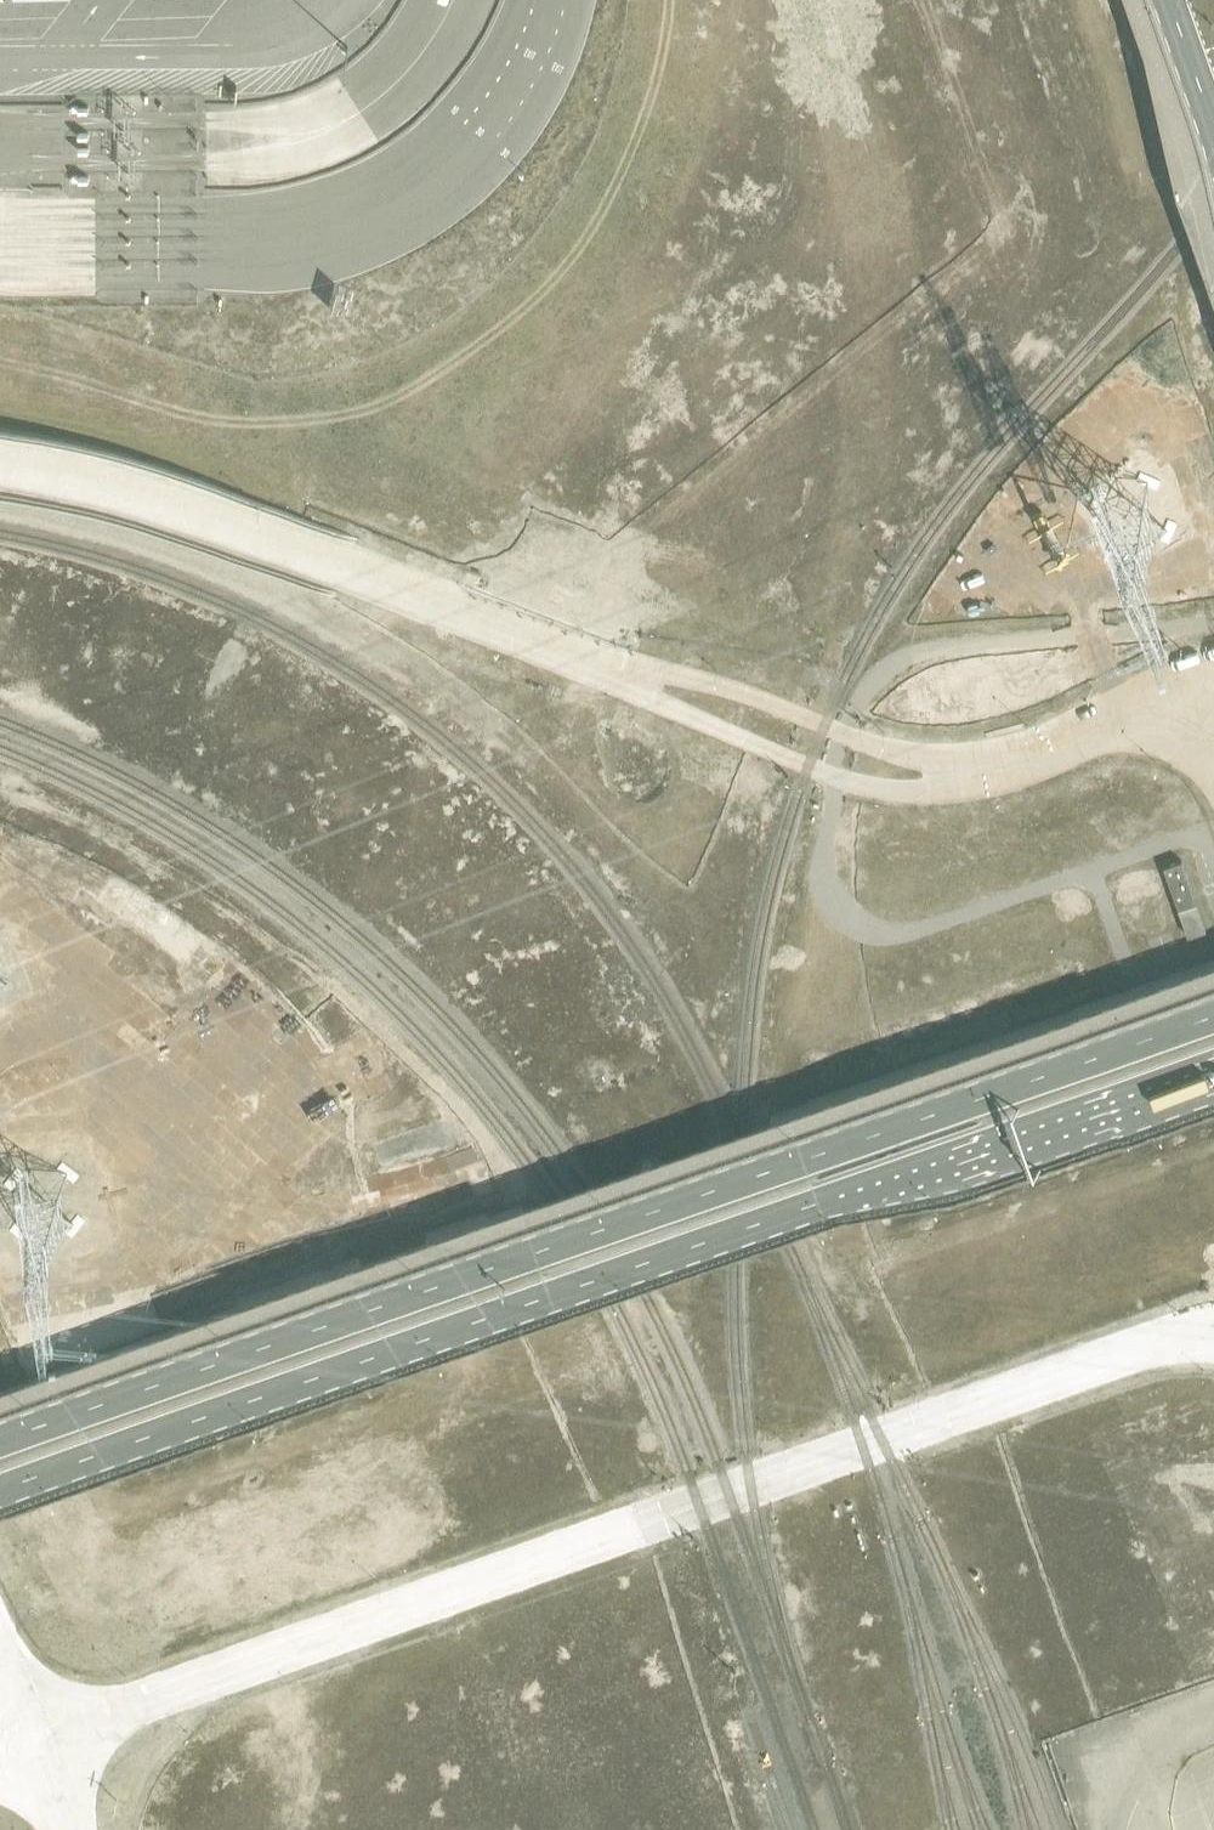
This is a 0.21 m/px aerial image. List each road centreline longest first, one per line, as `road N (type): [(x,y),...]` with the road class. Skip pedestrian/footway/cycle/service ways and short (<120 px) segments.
road 1 (tertiary): [(1213,1004),(0,1435)]
road 2 (tertiary): [(0,1484),(1213,1055)]
road 3 (secondary): [(1173,0),(1213,118)]

